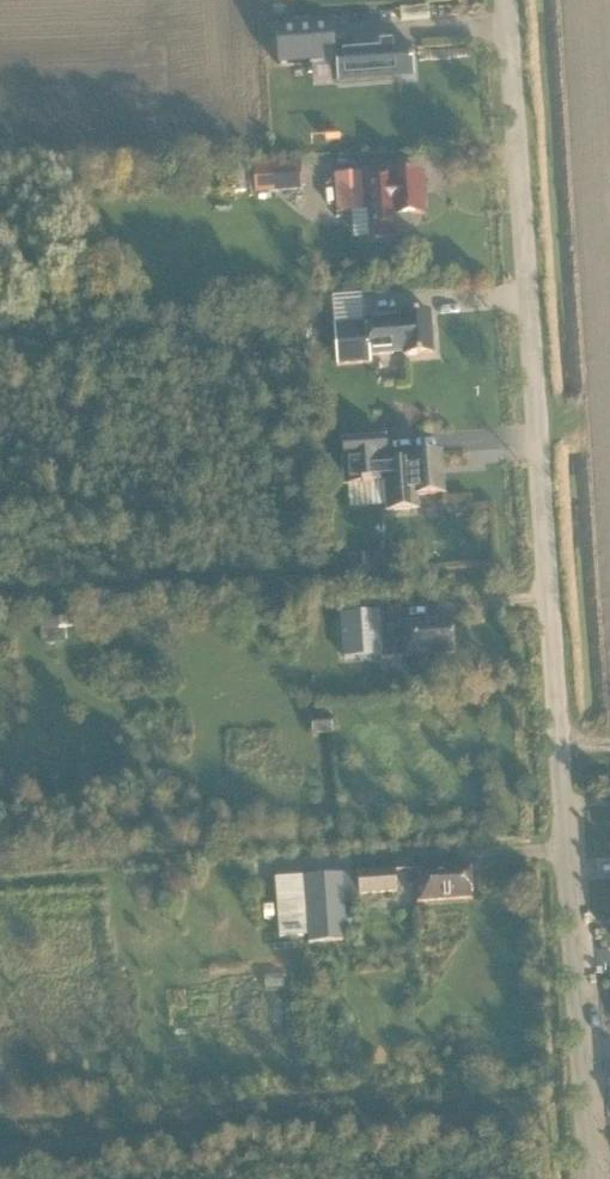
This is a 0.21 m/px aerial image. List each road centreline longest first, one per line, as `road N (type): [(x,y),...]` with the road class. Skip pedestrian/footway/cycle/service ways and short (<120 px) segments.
road 1 (unclassified): [(589,1178),(506,0)]

